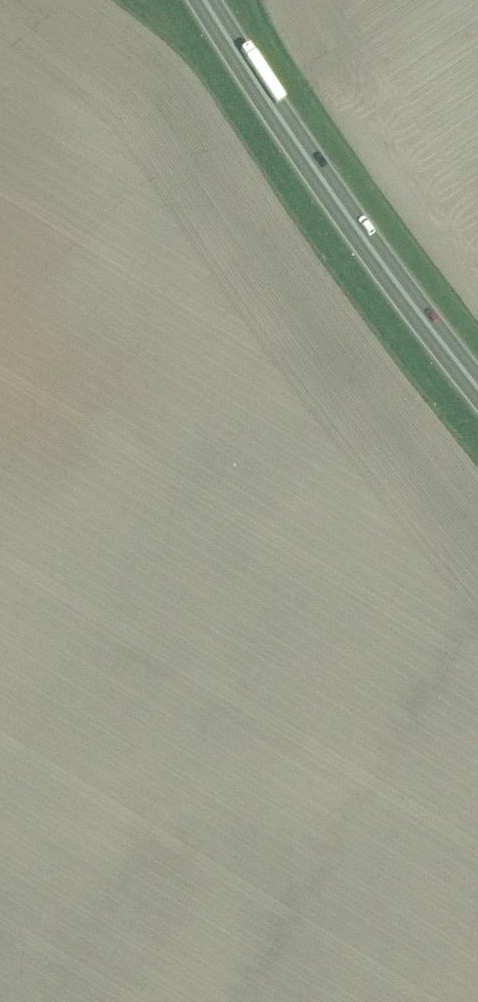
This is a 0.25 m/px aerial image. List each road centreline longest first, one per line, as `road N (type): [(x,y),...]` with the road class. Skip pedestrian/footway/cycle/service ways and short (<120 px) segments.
road 1 (trunk): [(477,390),(204,0)]

